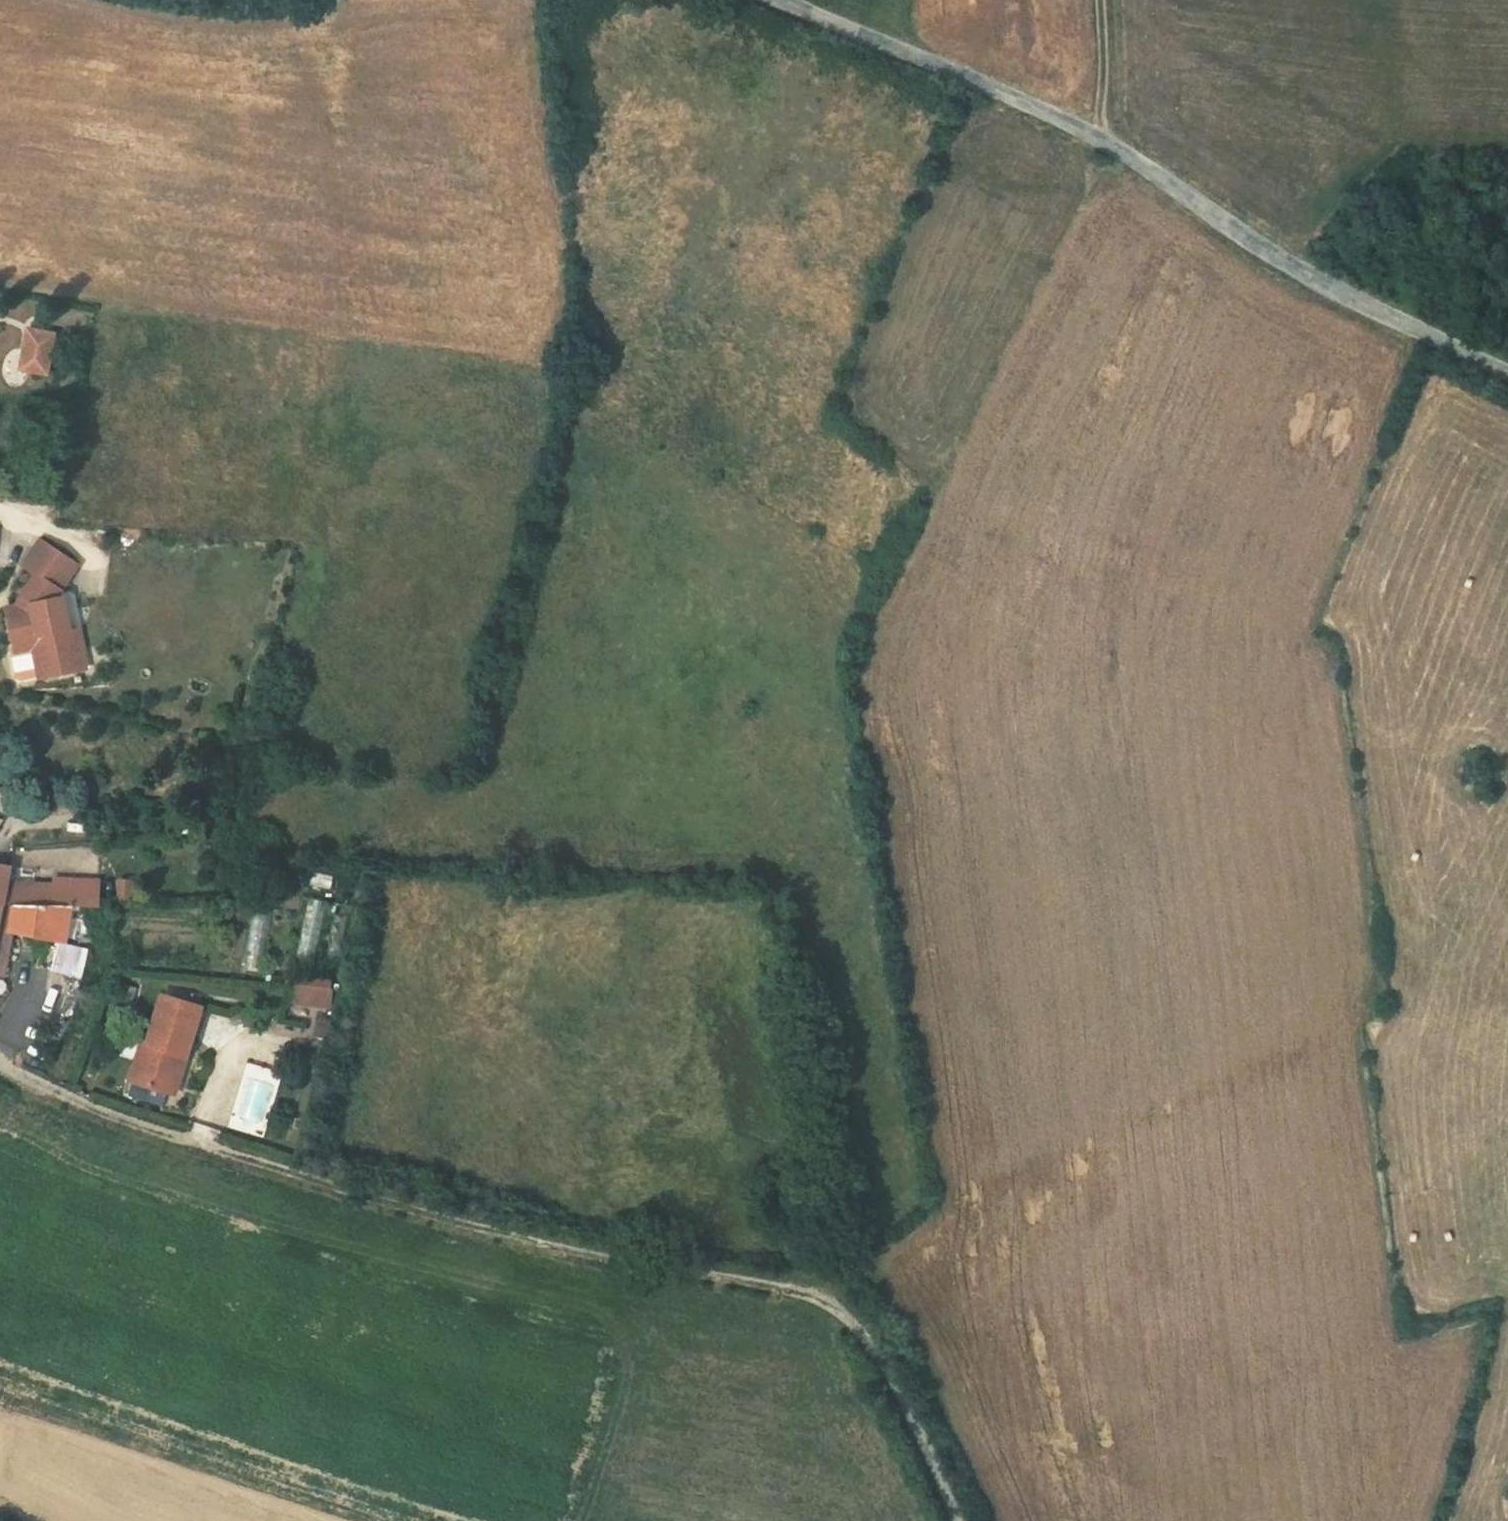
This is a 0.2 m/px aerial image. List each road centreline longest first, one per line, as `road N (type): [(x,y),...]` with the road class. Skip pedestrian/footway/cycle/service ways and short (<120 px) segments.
road 1 (track): [(0,1063),(176,1142),(351,1197),(605,1263),(820,1300),(849,1321),(872,1356),(952,1520)]
road 2 (unclassified): [(776,0),(1035,109),(1121,155),(1345,301),(1507,372)]

